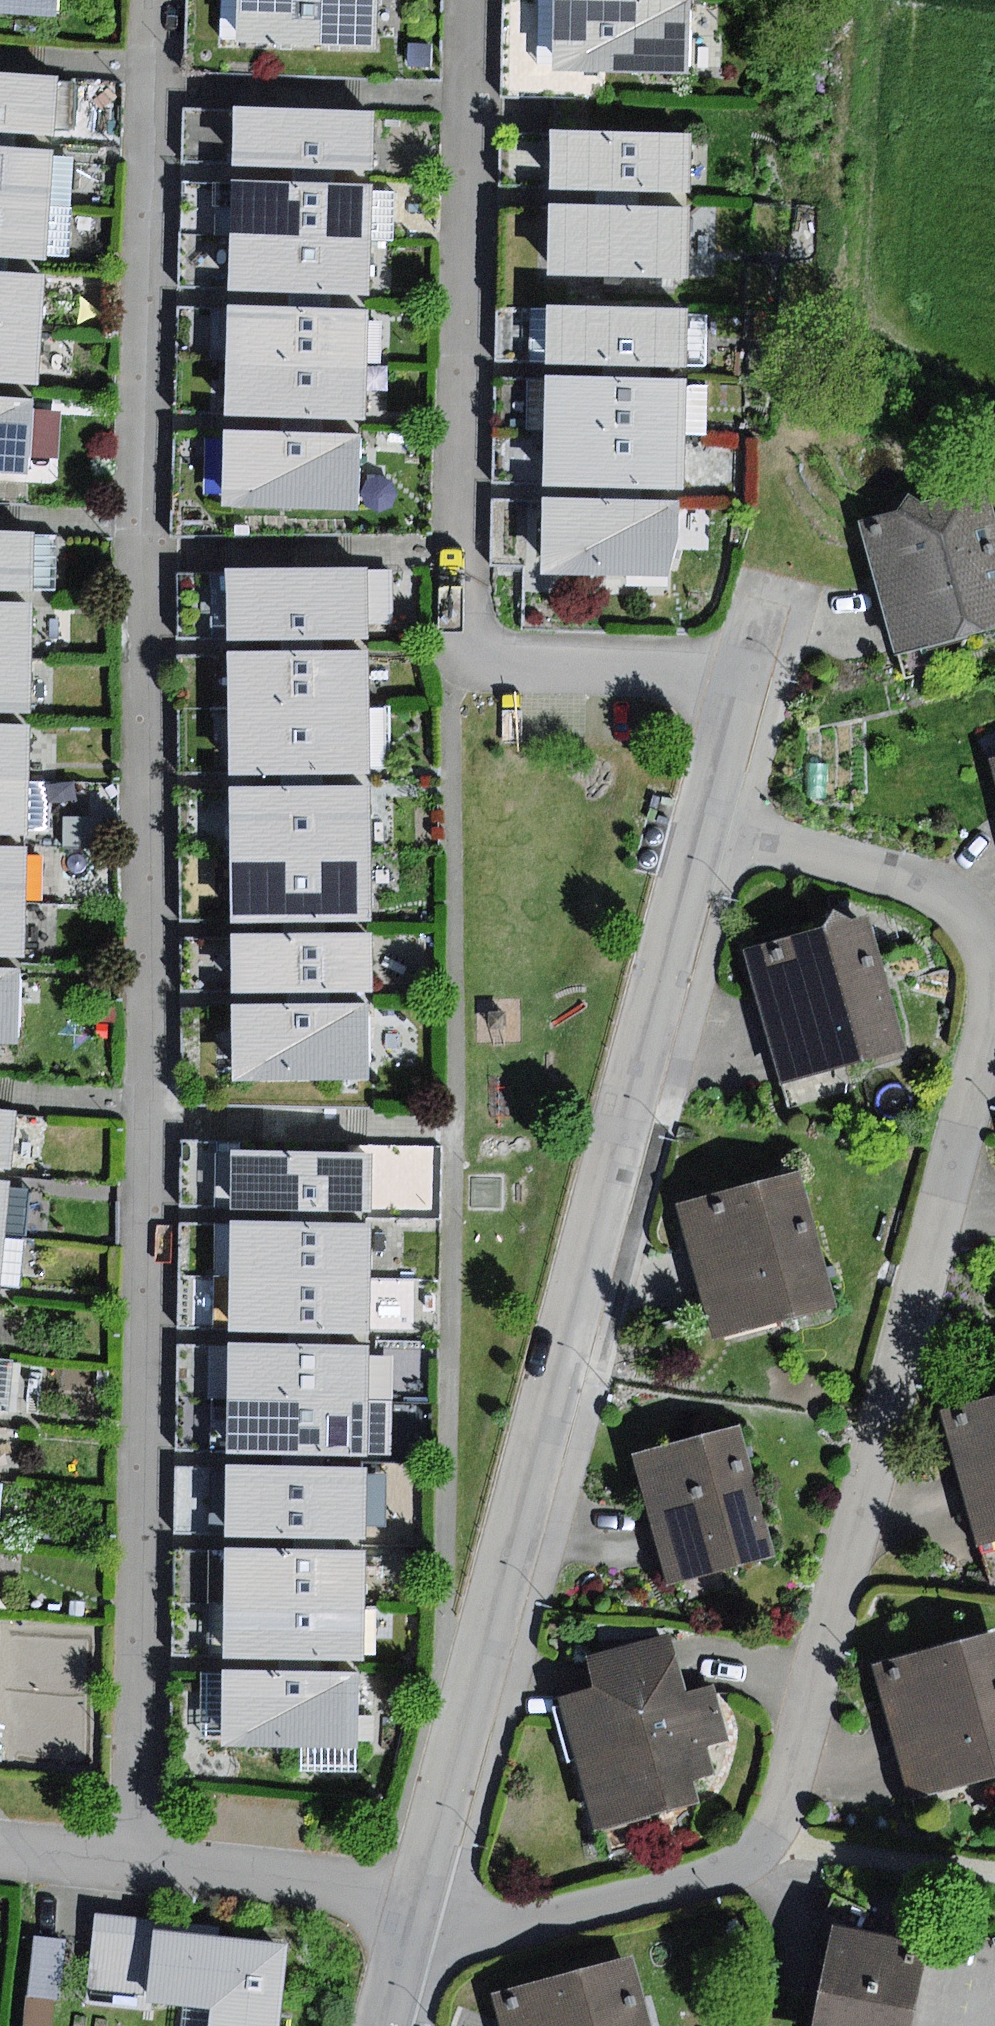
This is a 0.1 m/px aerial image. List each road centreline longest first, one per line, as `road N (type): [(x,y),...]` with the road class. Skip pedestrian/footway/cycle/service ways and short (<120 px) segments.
road 1 (residential): [(707,822),(932,887),(982,928),(993,961),(772,1834),(751,1860),(715,1875),(507,1930),(413,1906)]
road 2 (residential): [(707,822),(413,1906)]
road 3 (residential): [(413,1906),(338,1884),(0,1845)]
road 4 (residential): [(766,605),(707,822)]
road 5 (residential): [(413,1906),(382,2025)]

